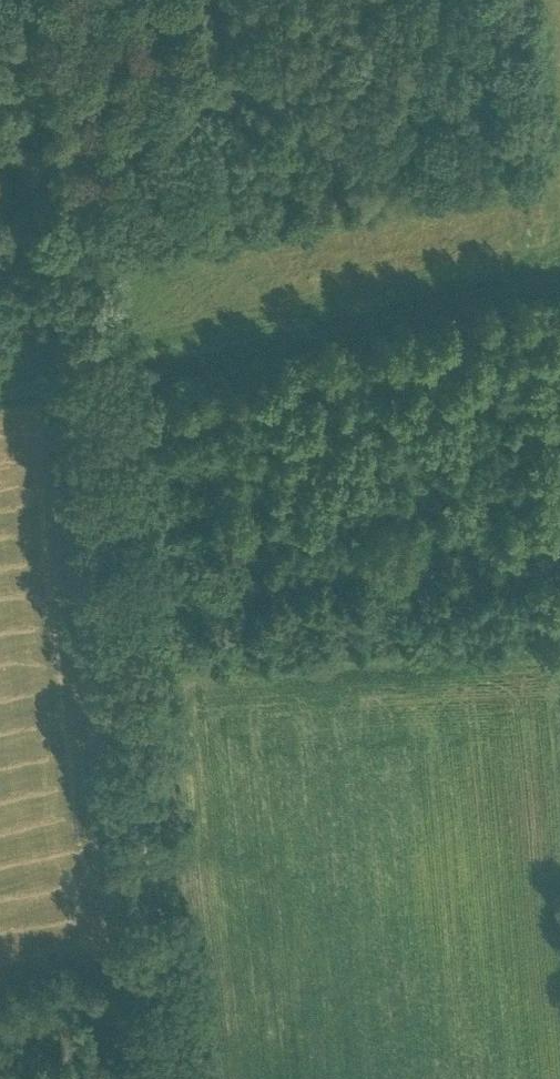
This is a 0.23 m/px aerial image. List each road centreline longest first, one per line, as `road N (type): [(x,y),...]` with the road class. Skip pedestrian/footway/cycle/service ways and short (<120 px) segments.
road 1 (track): [(35,0),(170,1078)]

